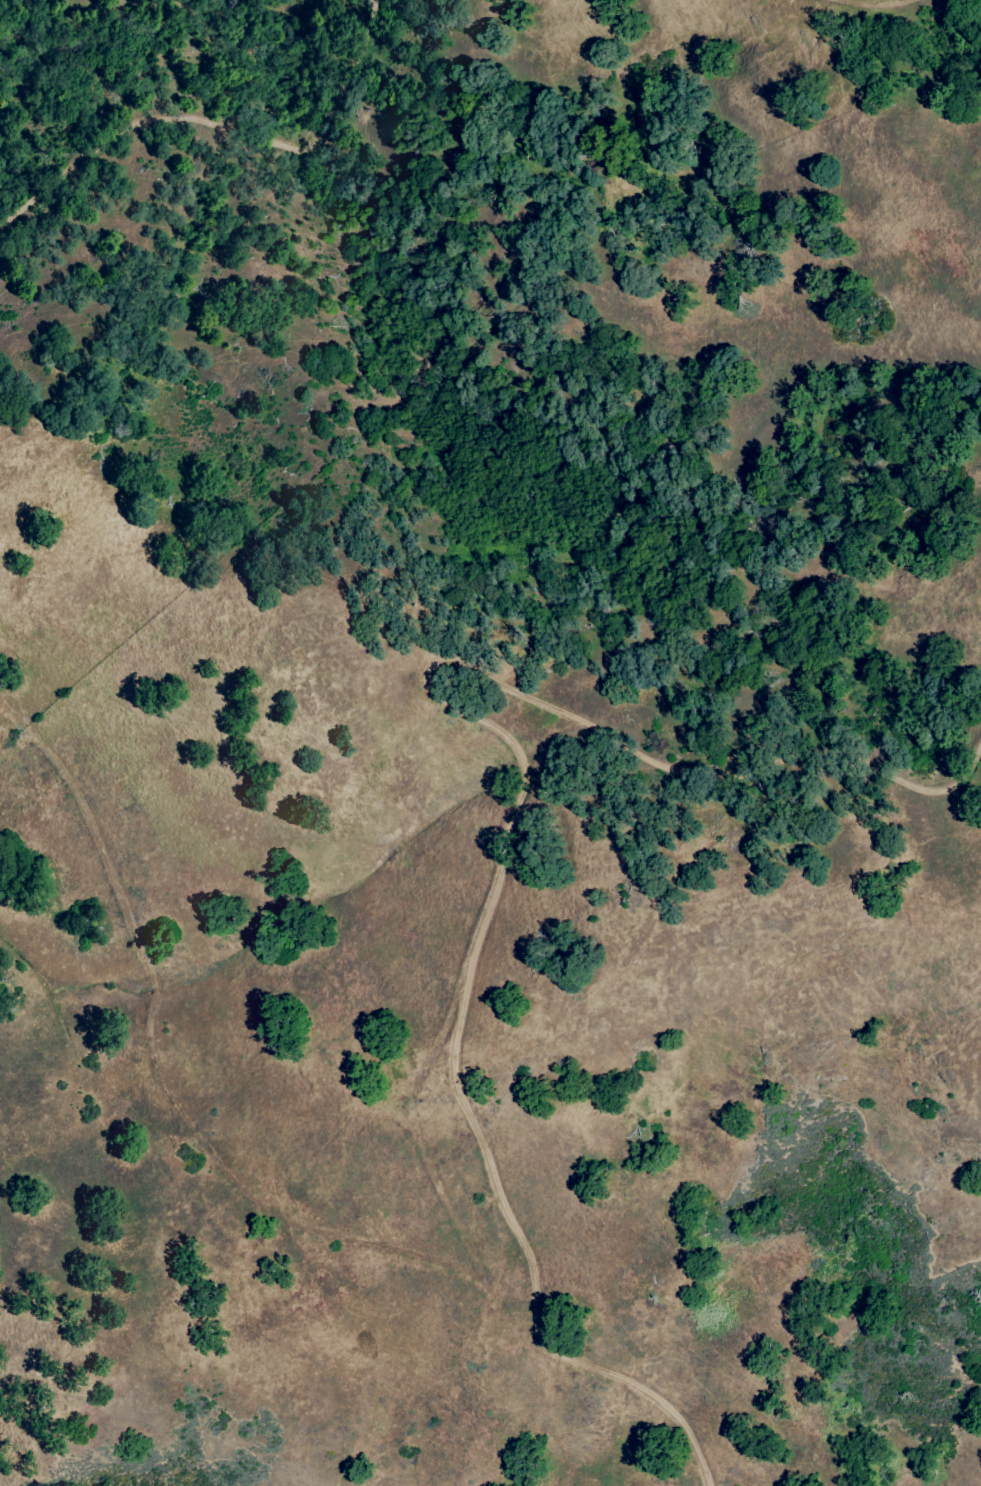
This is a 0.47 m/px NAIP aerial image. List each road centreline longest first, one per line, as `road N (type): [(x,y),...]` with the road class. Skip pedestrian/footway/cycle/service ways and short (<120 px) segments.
road 1 (track): [(980,745),(960,791),(911,796),(826,756),(692,766),(618,757),(589,727),(485,676),(432,663),(427,689),(509,758),(507,843),(456,1076),(534,1273),(540,1353),(604,1370),(643,1401),(690,1451),(700,1485)]
road 2 (track): [(0,228),(149,121),(193,120),(291,153),(346,132),(368,50),(368,0)]

